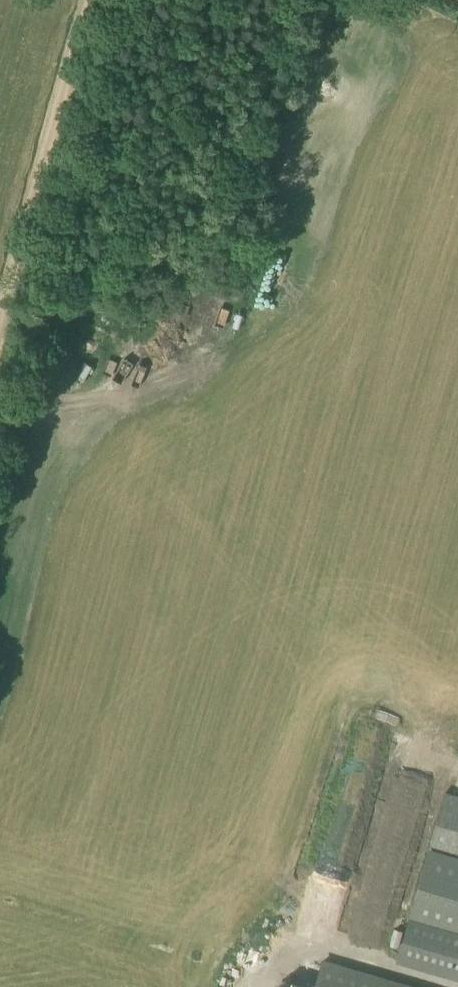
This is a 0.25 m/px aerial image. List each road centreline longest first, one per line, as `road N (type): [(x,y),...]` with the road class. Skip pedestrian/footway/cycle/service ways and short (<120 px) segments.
road 1 (track): [(0,327),(91,0)]

